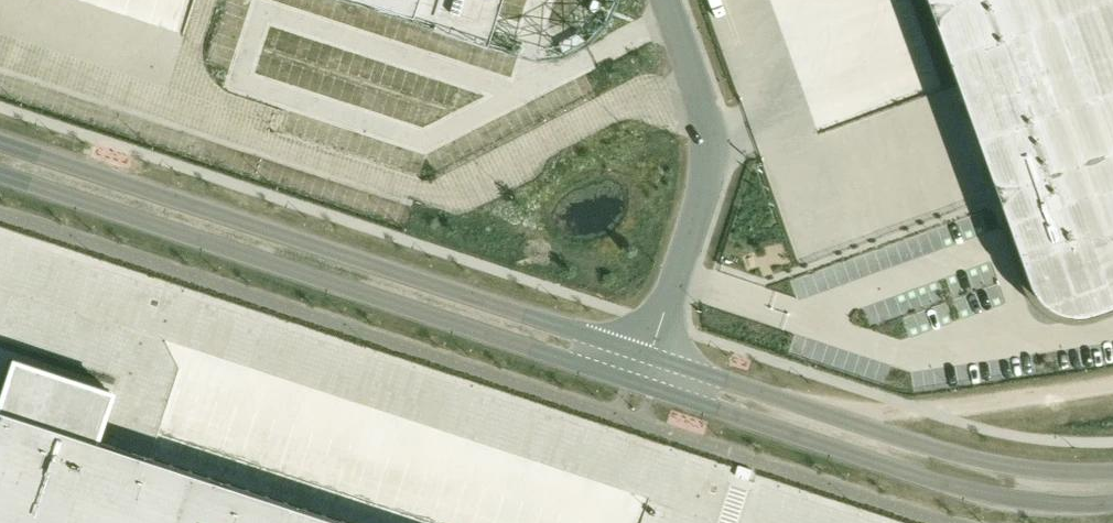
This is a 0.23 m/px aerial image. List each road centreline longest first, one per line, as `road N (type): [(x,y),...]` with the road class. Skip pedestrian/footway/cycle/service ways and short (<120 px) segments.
road 1 (unclassified): [(0,174),(940,482),(1043,504),(1112,504)]
road 2 (unclassified): [(1112,472),(961,456),(0,143)]

